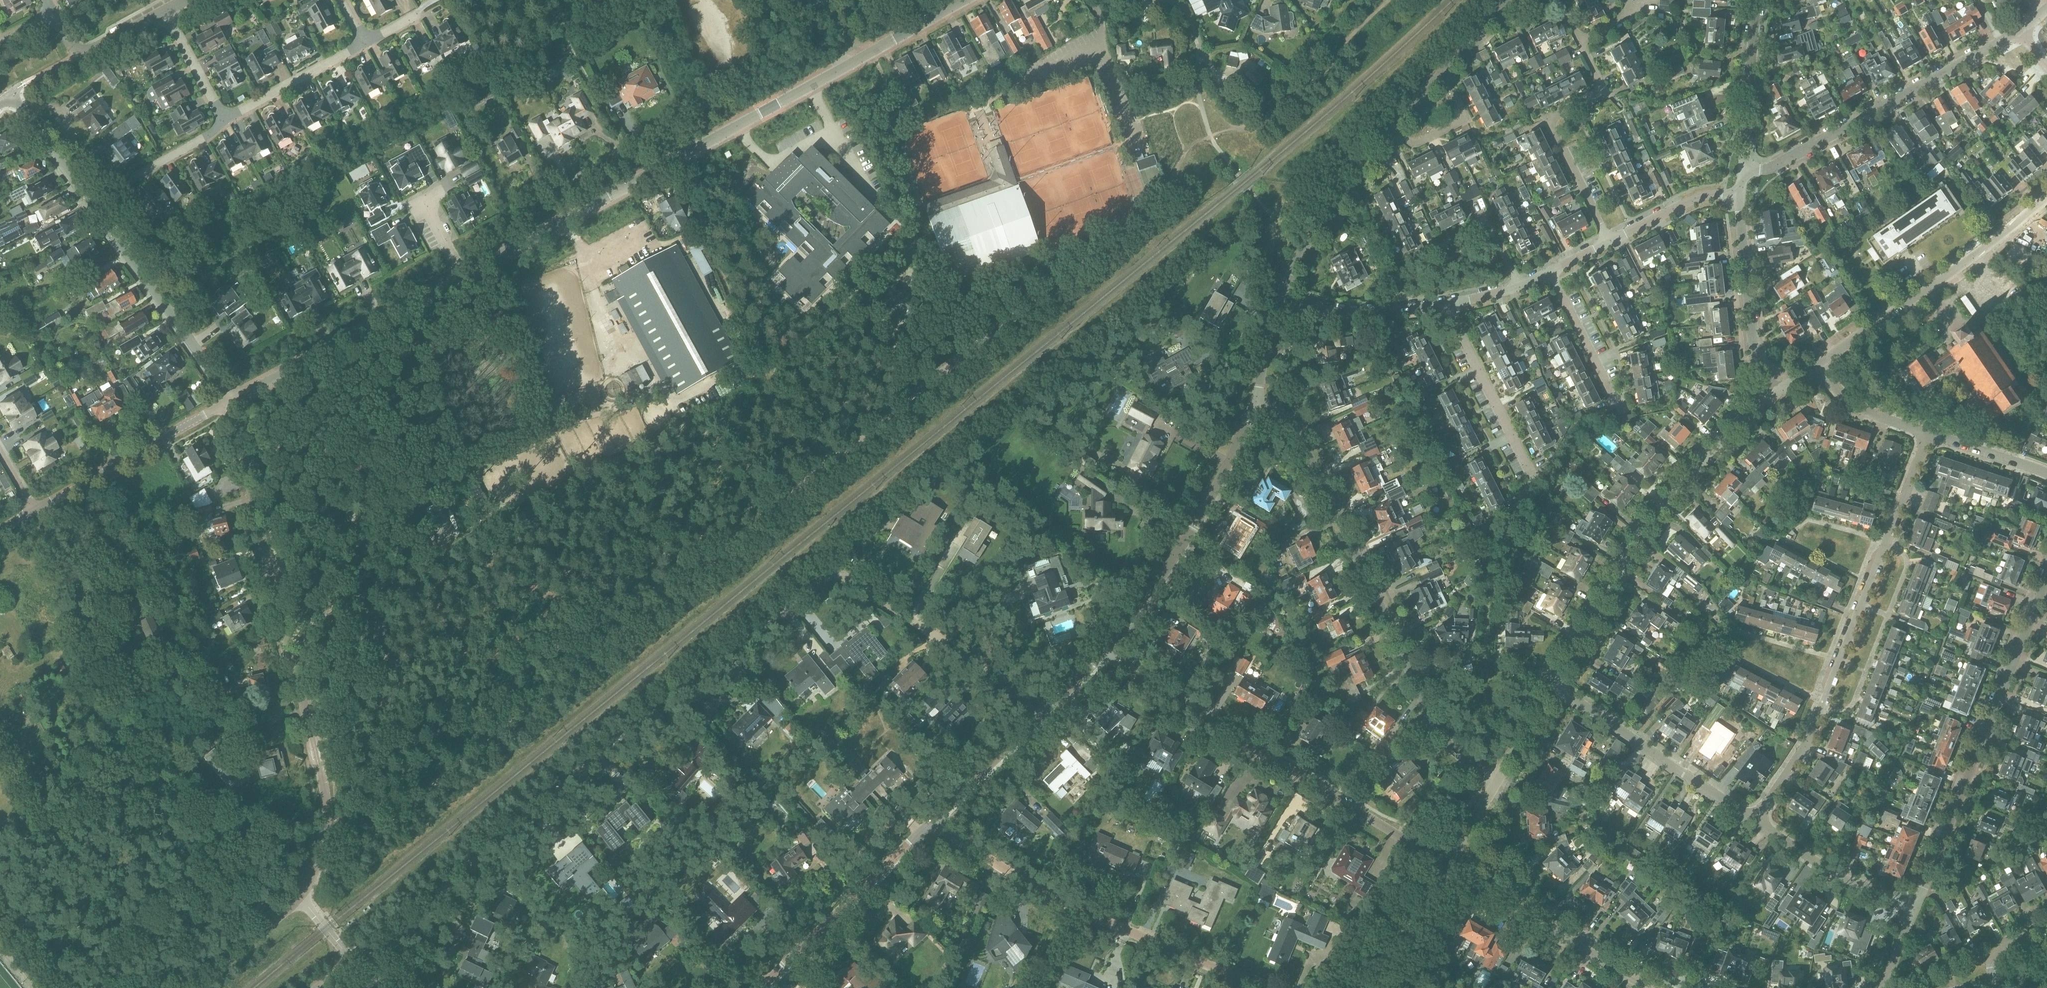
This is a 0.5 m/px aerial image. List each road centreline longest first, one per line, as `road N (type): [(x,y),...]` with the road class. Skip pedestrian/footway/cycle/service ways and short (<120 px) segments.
road 1 (track): [(301,895),(1119,232)]
road 2 (residential): [(367,973),(463,872),(831,576),(859,584),(993,673),(1041,717)]
road 3 (residential): [(463,276),(965,0)]
road 4 (residential): [(301,895),(322,851),(322,773),(230,402)]
road 5 (residential): [(1498,778),(1446,744),(1305,446),(1290,423),(1254,400)]
road 6 (residential): [(1756,821),(1807,744),(1930,434)]
road 7 (residential): [(1449,866),(1104,650)]
road 8 (residential): [(1550,690),(1646,524),(1733,426),(1773,395)]
road 9 (residential): [(230,402),(31,126),(0,116)]
road 10 (residential): [(1260,987),(1059,902),(935,823)]
road 11 (track): [(830,465),(768,374),(676,159)]
road 12 (residential): [(1916,906),(2046,588)]
road 13 (residential): [(1742,172),(1775,168),(2018,34)]
road 14 (residential): [(1609,241),(1549,121),(1602,96),(1560,5)]
road 15 (residential): [(1104,650),(1194,520),(1254,400)]
road 16 (residential): [(1815,370),(2046,200)]
road 17 (residential): [(230,402),(463,276)]
road 18 (residential): [(1756,821),(1550,690)]
road 19 (residential): [(765,987),(935,823)]
road 20 (residential): [(1651,987),(1449,866)]
road 21 (unclassified): [(35,510),(230,402)]
road 22 (residential): [(1773,395),(1757,366),(1737,196)]
road 23 (residential): [(1283,291),(1323,222),(1388,141)]
road 24 (residential): [(1447,307),(1531,469)]
road 25 (residential): [(1916,906),(1845,878),(1756,821)]
road 26 (residential): [(1609,241),(1521,287),(1447,307)]
road 27 (residential): [(1742,172),(1760,0)]
road 28 (residential): [(1447,307),(1354,313),(1283,291)]
road 29 (residential): [(227,122),(366,43)]
road 30 (residential): [(935,823),(1041,717)]
road 31 (unclassified): [(191,987),(301,895)]
road 32 (residential): [(1373,987),(1449,866)]
road 33 (residential): [(1737,196),(1703,195),(1609,241)]
road 34 (residential): [(1930,434),(1862,412),(1815,370)]
road 35 (residential): [(1388,141),(1406,149),(1463,121),(1442,76)]
road 36 (residential): [(161,12),(227,122)]
road 37 (residential): [(2046,473),(1930,434)]

